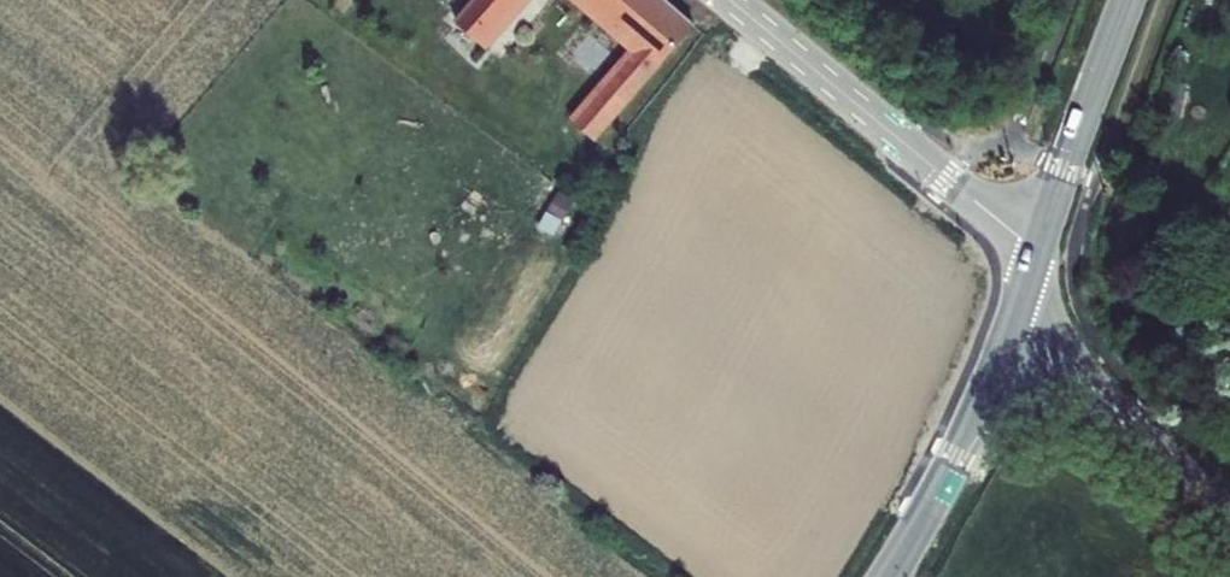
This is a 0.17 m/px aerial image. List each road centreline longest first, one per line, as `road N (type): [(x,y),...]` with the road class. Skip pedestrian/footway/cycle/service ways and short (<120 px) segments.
road 1 (unclassified): [(1043,238),(980,206),(729,0)]
road 2 (unclassified): [(1010,338),(1082,378),(1229,519)]
road 3 (secondary): [(885,576),(971,434),(1010,338)]
road 4 (secondary): [(1043,238),(1132,0)]

